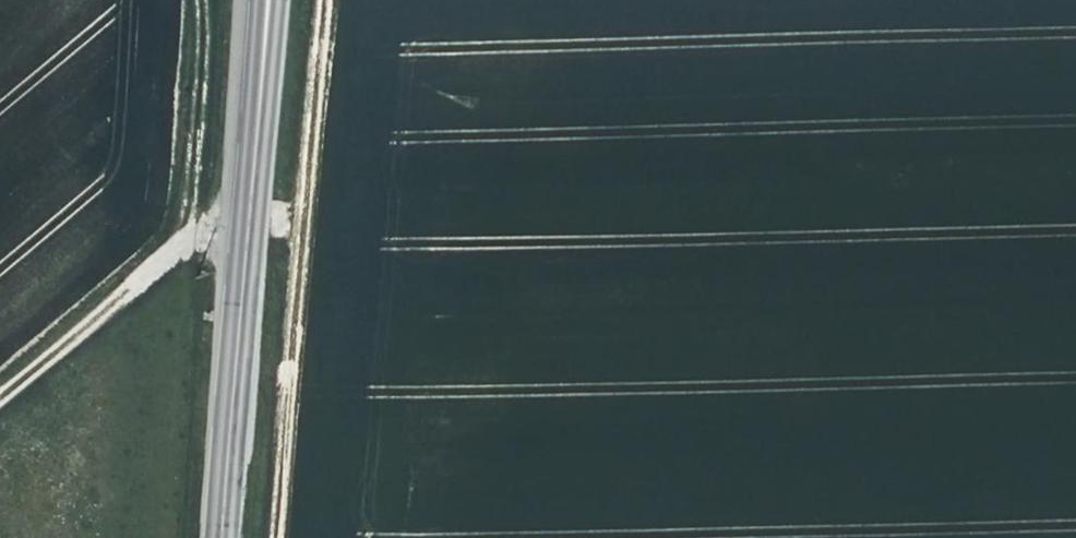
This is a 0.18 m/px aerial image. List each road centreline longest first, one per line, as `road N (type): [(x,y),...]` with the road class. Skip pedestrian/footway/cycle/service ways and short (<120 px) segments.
road 1 (track): [(273,537),(318,0)]
road 2 (primary): [(226,537),(264,0)]
road 3 (track): [(0,387),(176,243),(296,205)]
road 4 (track): [(192,0),(200,26),(176,243)]

